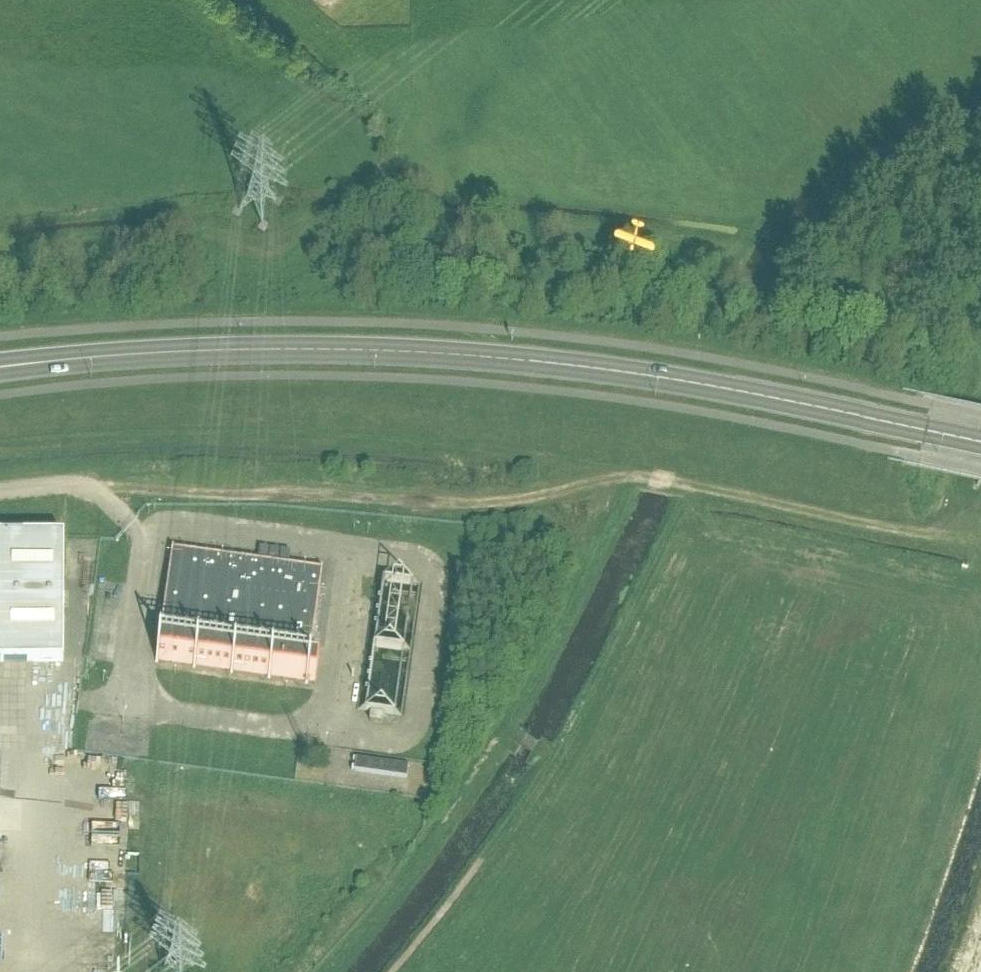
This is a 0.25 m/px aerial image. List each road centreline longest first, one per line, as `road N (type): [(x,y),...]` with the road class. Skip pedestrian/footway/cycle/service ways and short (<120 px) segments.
road 1 (track): [(95,493),(490,506),(641,478),(918,537),(937,534),(959,504),(977,404)]
road 2 (primary): [(980,444),(641,375),(363,349),(170,352),(0,367)]

